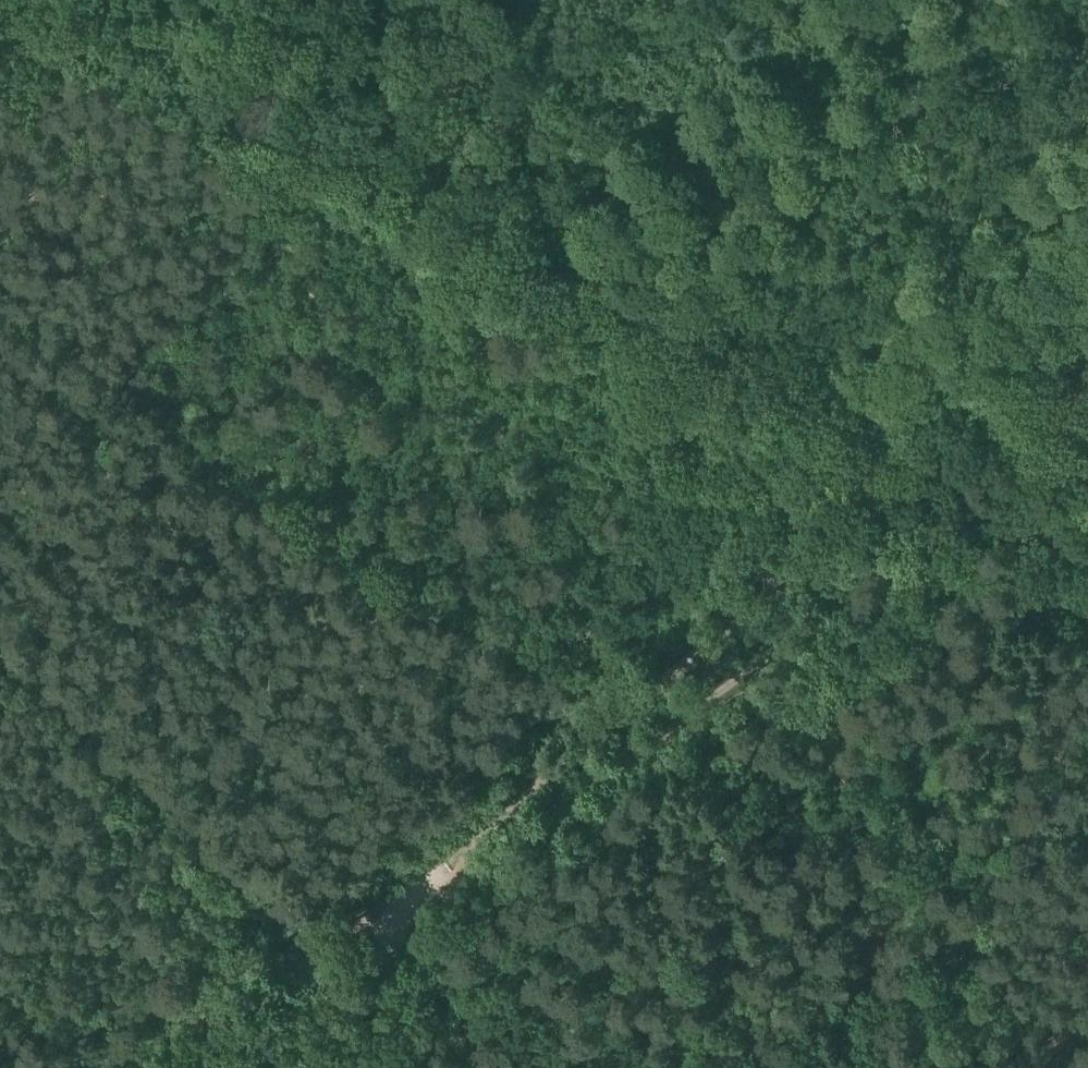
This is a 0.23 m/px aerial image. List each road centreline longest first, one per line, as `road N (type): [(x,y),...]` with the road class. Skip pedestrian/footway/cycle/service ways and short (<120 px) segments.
road 1 (track): [(197,1067),(922,467)]
road 2 (track): [(480,251),(0,3)]
road 3 (track): [(922,467),(871,449),(480,251)]
road 4 (track): [(385,0),(452,159),(480,251)]
road 5 (track): [(922,467),(1087,319)]
road 6 (track): [(922,467),(1087,538)]

